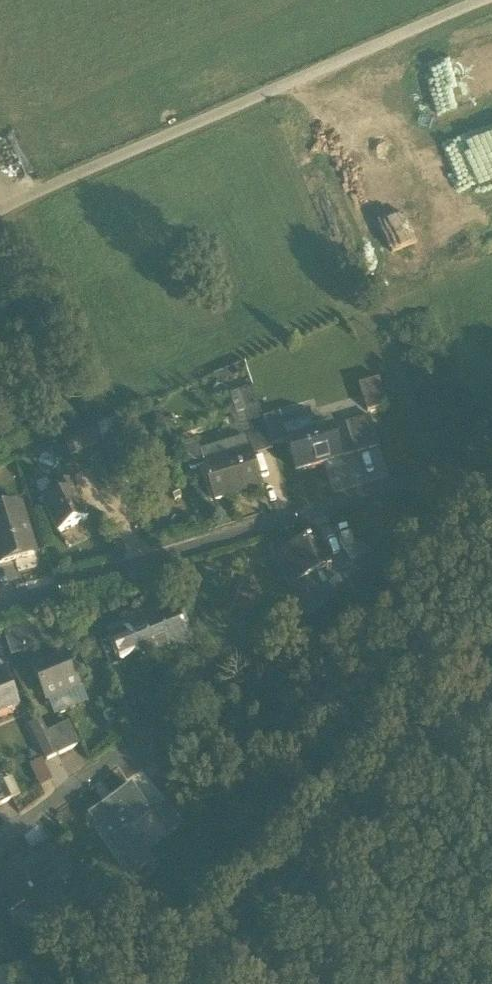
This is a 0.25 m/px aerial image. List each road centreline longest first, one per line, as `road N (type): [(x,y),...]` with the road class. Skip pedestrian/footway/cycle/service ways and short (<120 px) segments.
road 1 (track): [(478,0),(0,208)]
road 2 (secondary): [(248,983),(491,692)]
road 3 (residential): [(341,503),(0,607)]
road 4 (residential): [(134,743),(0,838)]

